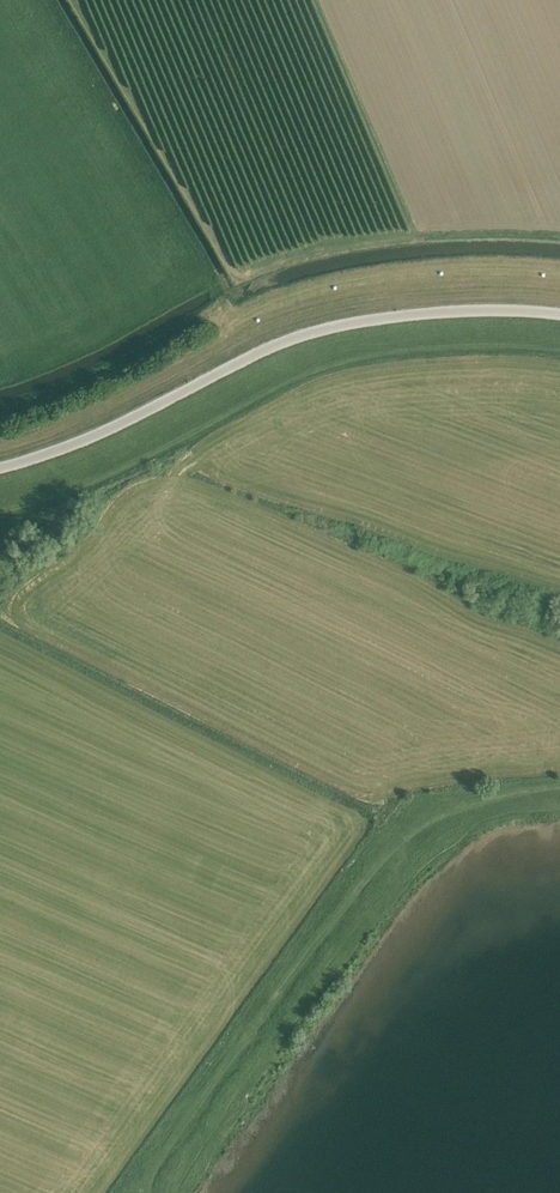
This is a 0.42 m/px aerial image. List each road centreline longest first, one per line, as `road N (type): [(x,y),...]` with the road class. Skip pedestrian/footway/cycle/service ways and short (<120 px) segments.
road 1 (unclassified): [(0,469),(125,424),(296,338),(444,312),(559,315)]

